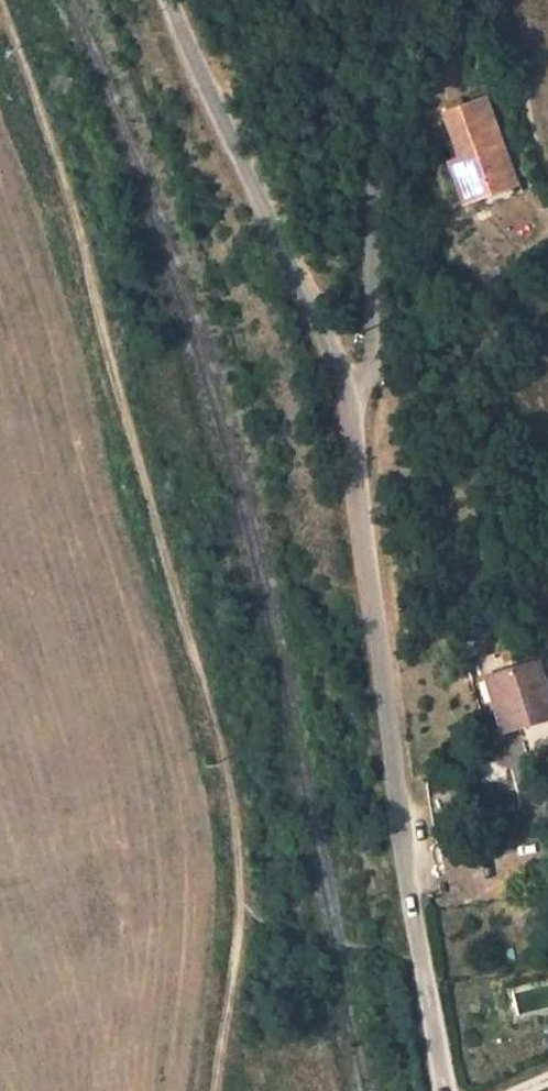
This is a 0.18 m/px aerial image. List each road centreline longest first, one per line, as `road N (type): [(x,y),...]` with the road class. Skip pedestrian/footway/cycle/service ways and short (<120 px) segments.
road 1 (unclassified): [(445,1090),(406,886),(347,402),(331,346),(170,0)]
road 2 (track): [(0,4),(78,229),(214,722),(237,845),(239,931),(215,1090)]
road 3 (track): [(500,0),(547,170)]

